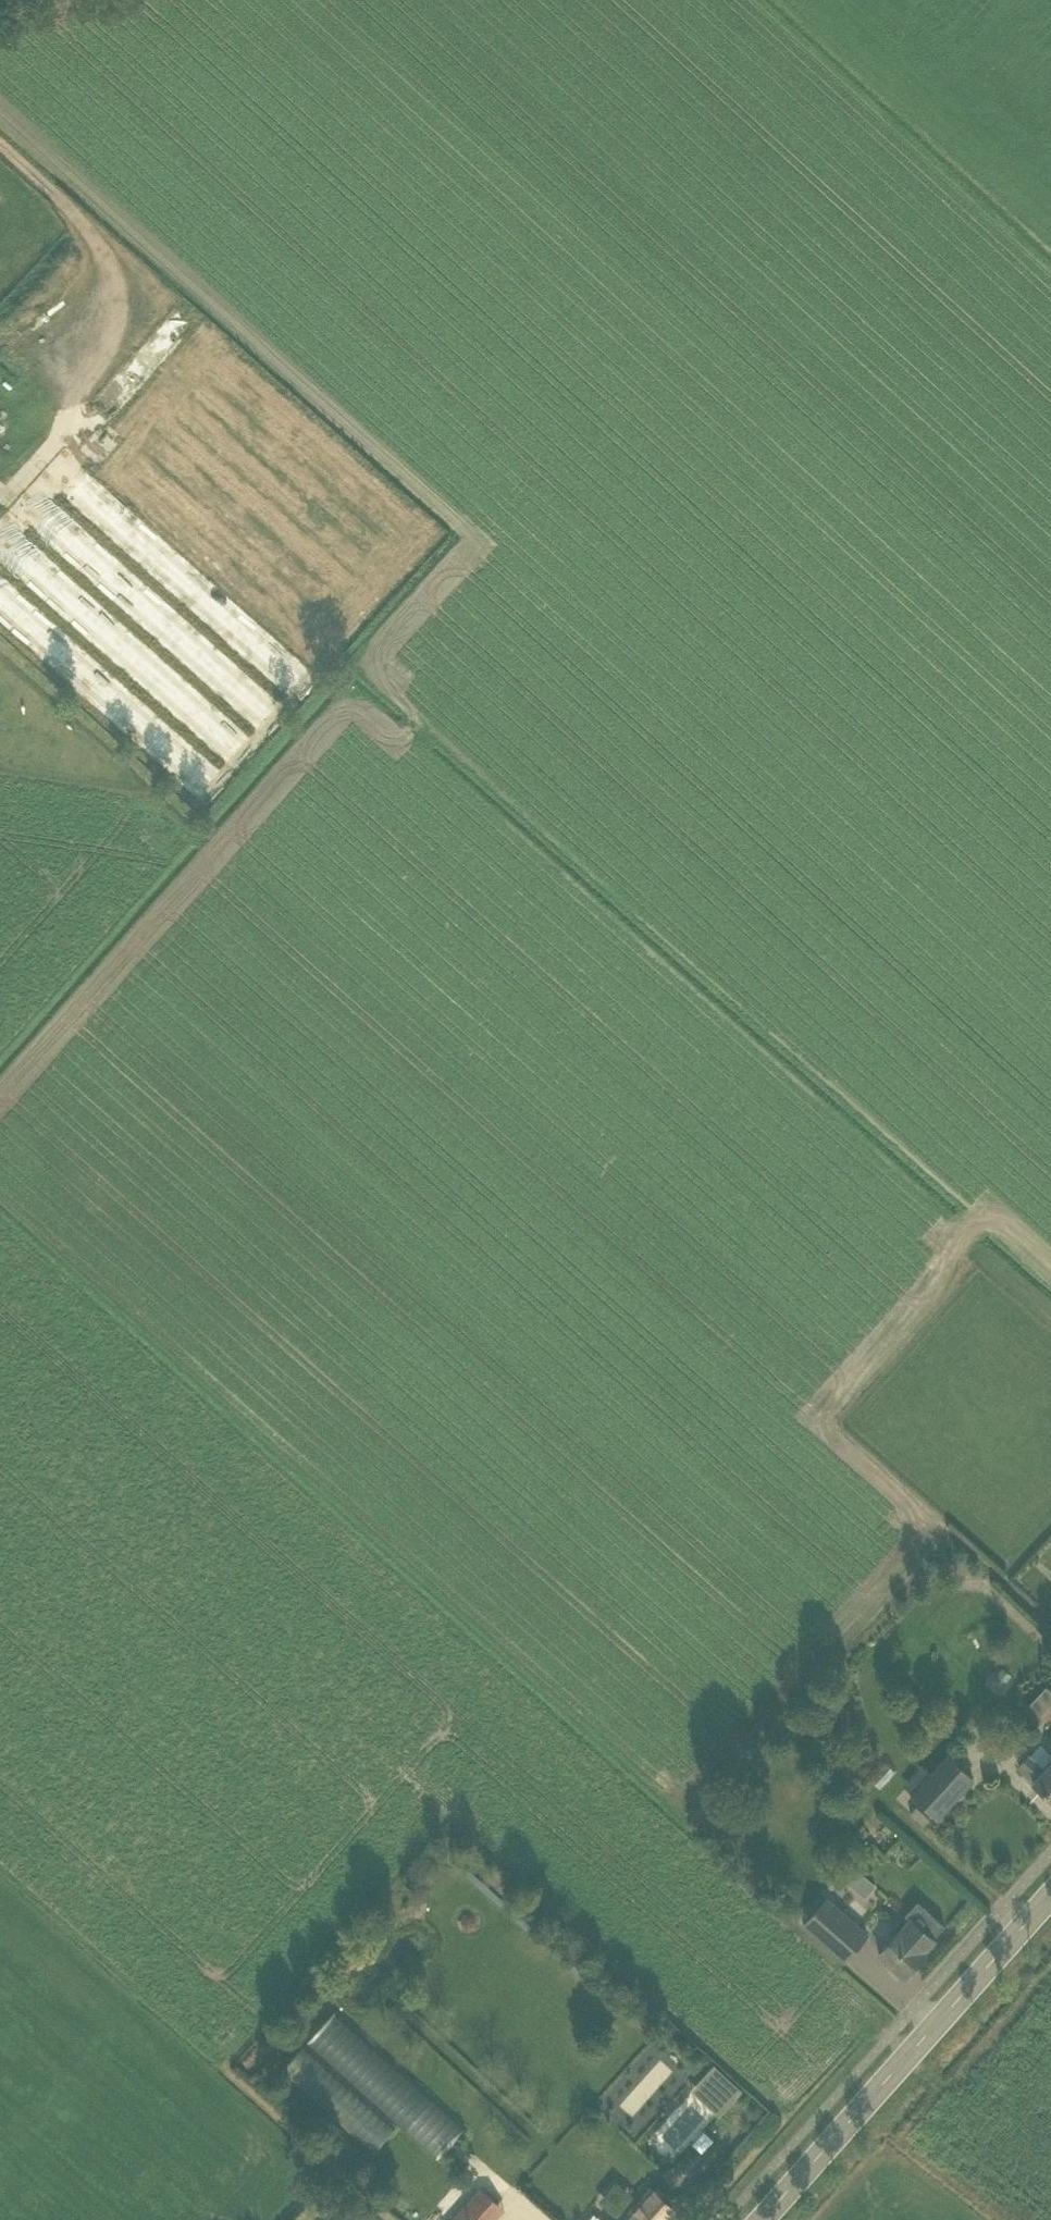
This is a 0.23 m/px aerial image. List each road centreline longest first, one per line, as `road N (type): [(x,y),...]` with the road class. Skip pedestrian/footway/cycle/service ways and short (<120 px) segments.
road 1 (secondary): [(762,2219),(1050,1896)]

